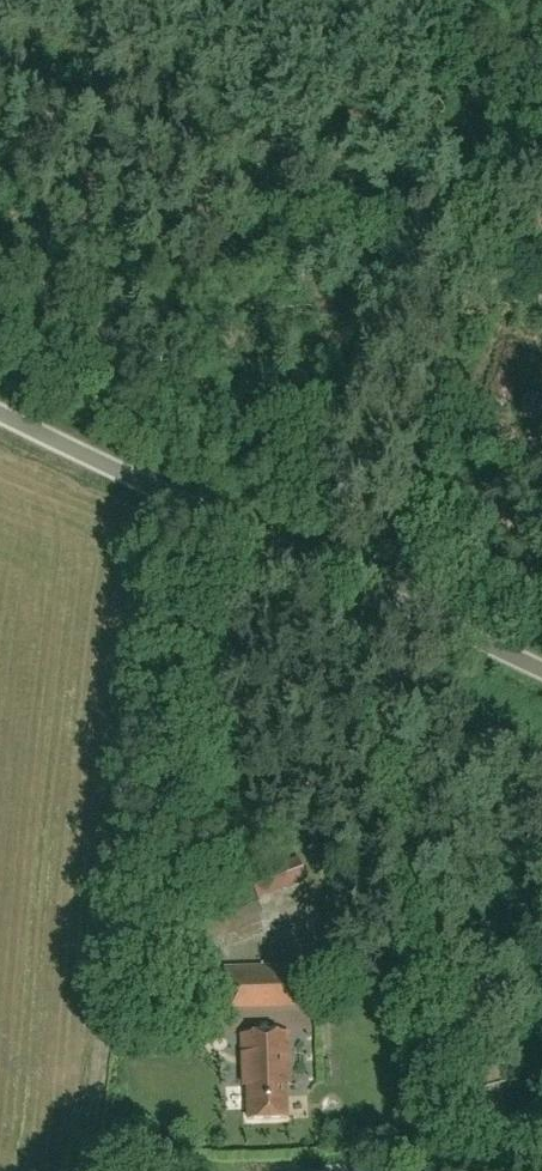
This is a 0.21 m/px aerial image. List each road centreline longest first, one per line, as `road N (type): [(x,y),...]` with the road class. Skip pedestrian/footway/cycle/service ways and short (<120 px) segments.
road 1 (track): [(364,590),(356,495),(470,311),(0,109)]
road 2 (track): [(83,1170),(165,493)]
road 3 (unclassified): [(541,671),(0,413)]
road 4 (track): [(356,586),(487,1143)]
road 5 (track): [(450,0),(485,321),(470,311)]

